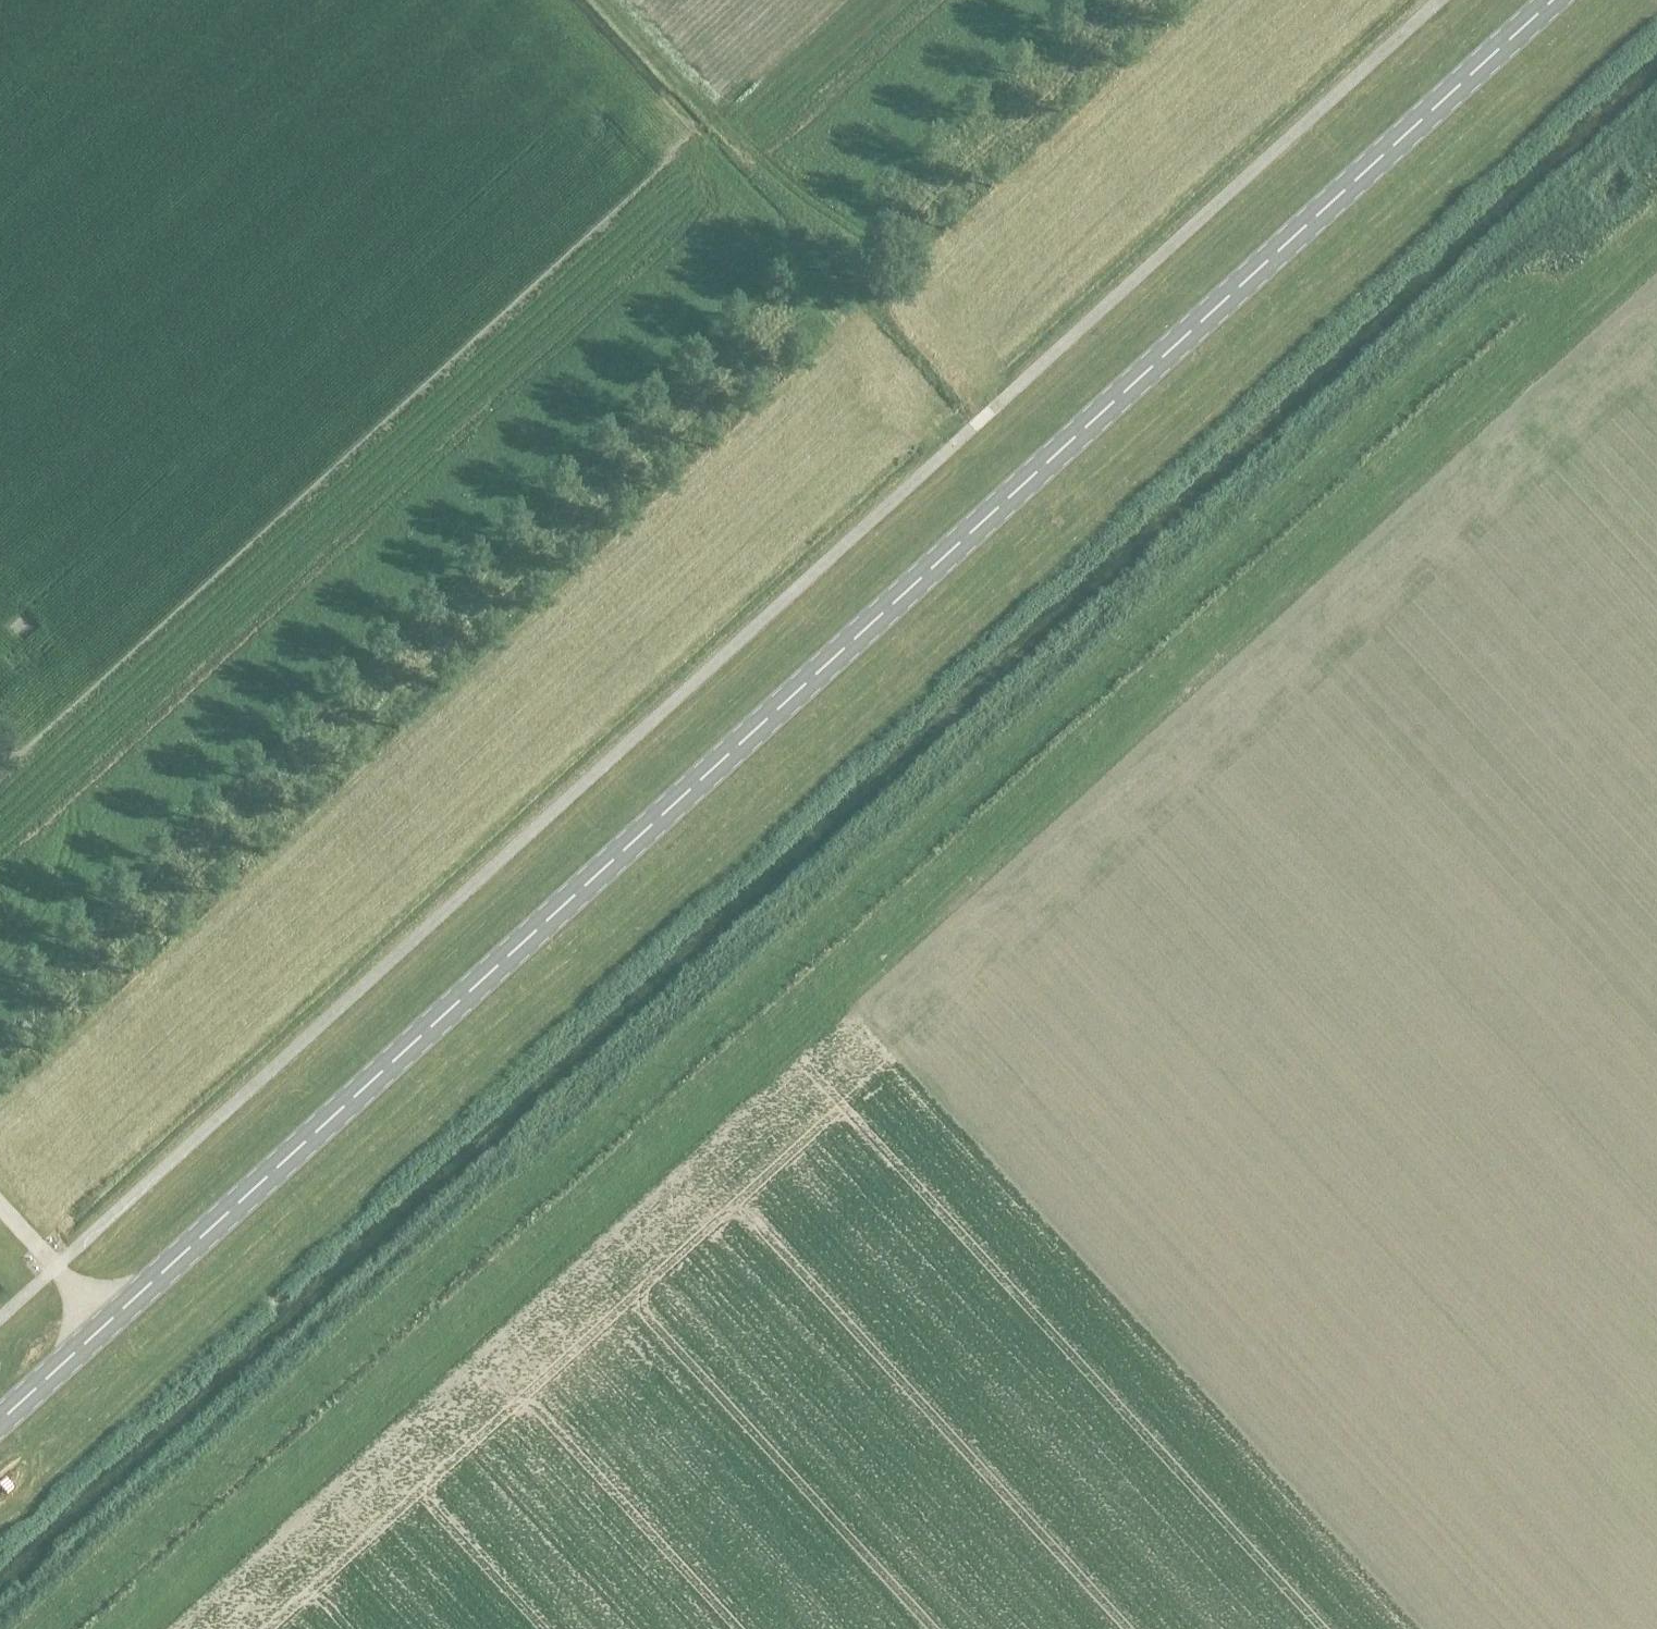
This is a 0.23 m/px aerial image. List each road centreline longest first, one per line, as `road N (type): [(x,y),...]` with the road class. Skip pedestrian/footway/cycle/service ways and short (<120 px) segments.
road 1 (secondary): [(0,1422),(1552,0)]

